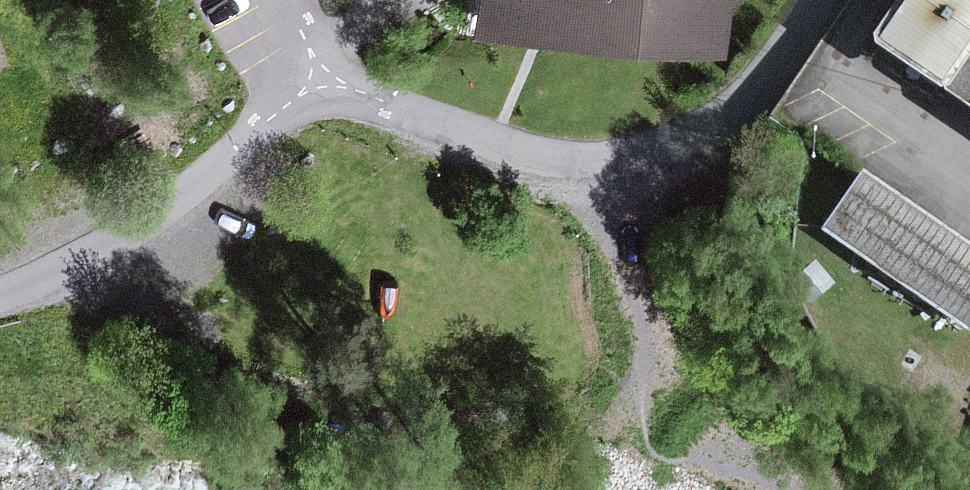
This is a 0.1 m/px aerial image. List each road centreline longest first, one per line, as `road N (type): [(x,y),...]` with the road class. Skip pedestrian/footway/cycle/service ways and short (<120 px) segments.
road 1 (unclassified): [(281,0),(306,49),(335,78),(575,170),(722,110),(809,0)]
road 2 (track): [(0,299),(74,266),(335,78)]
road 3 (track): [(575,170),(616,243),(666,386),(745,467),(790,489)]

